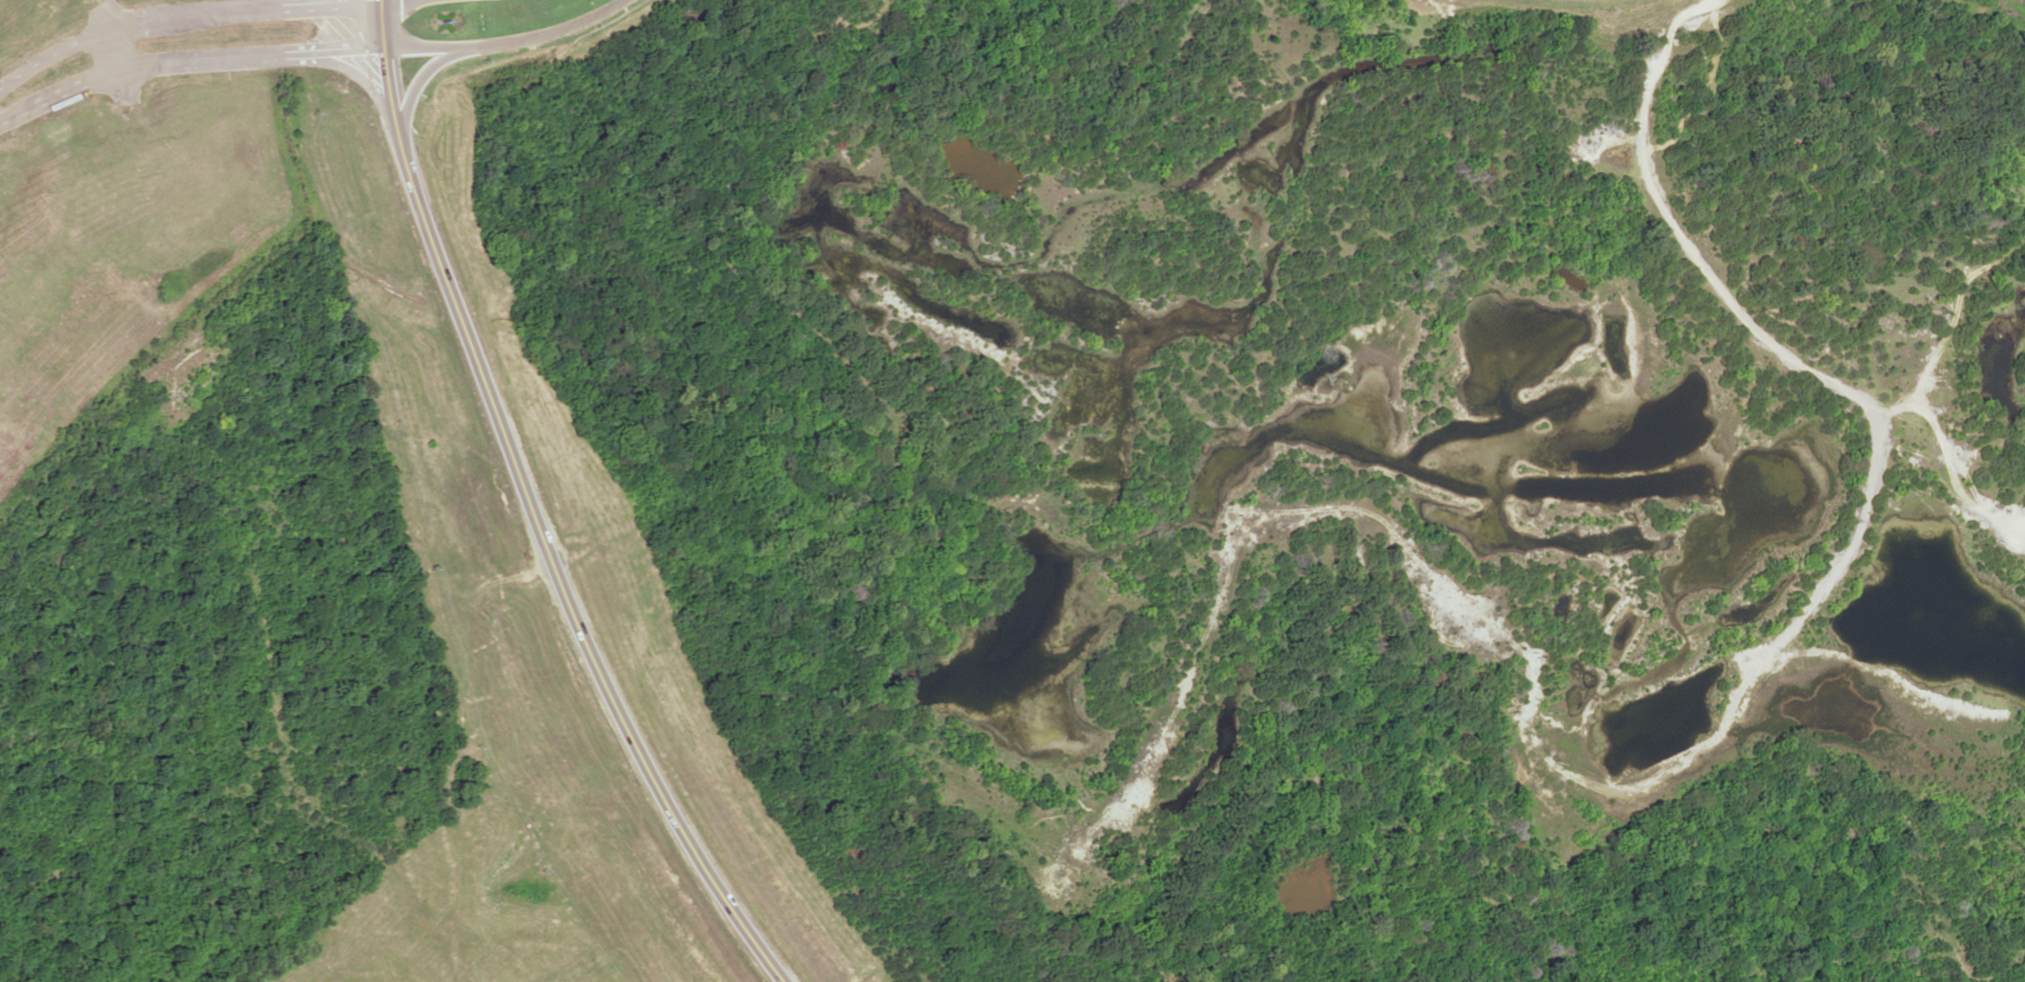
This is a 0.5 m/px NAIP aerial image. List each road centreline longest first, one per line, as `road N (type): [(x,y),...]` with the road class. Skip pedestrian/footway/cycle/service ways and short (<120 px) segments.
road 1 (primary): [(381,0),(384,66),(411,176),(568,598),(658,782),(795,981)]
road 2 (residential): [(381,4),(107,27),(0,83)]
road 3 (residential): [(0,115),(118,68),(381,47)]
road 4 (residential): [(381,47),(529,36),(619,0)]

